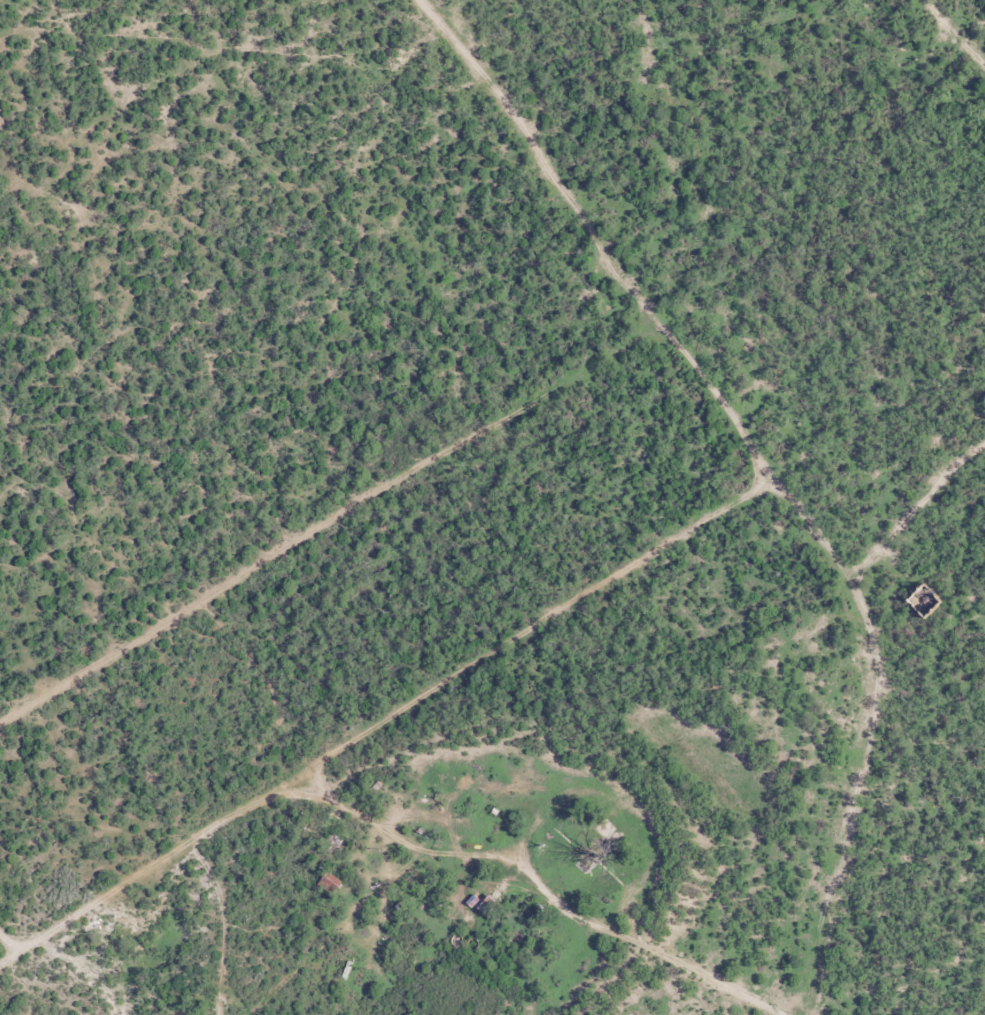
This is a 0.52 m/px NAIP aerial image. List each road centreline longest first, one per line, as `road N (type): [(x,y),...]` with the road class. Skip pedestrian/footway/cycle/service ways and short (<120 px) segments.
road 1 (residential): [(820,1014),(836,872),(880,696),(880,627),(984,478)]
road 2 (residential): [(642,842),(637,892),(662,974),(758,993),(790,1014)]

